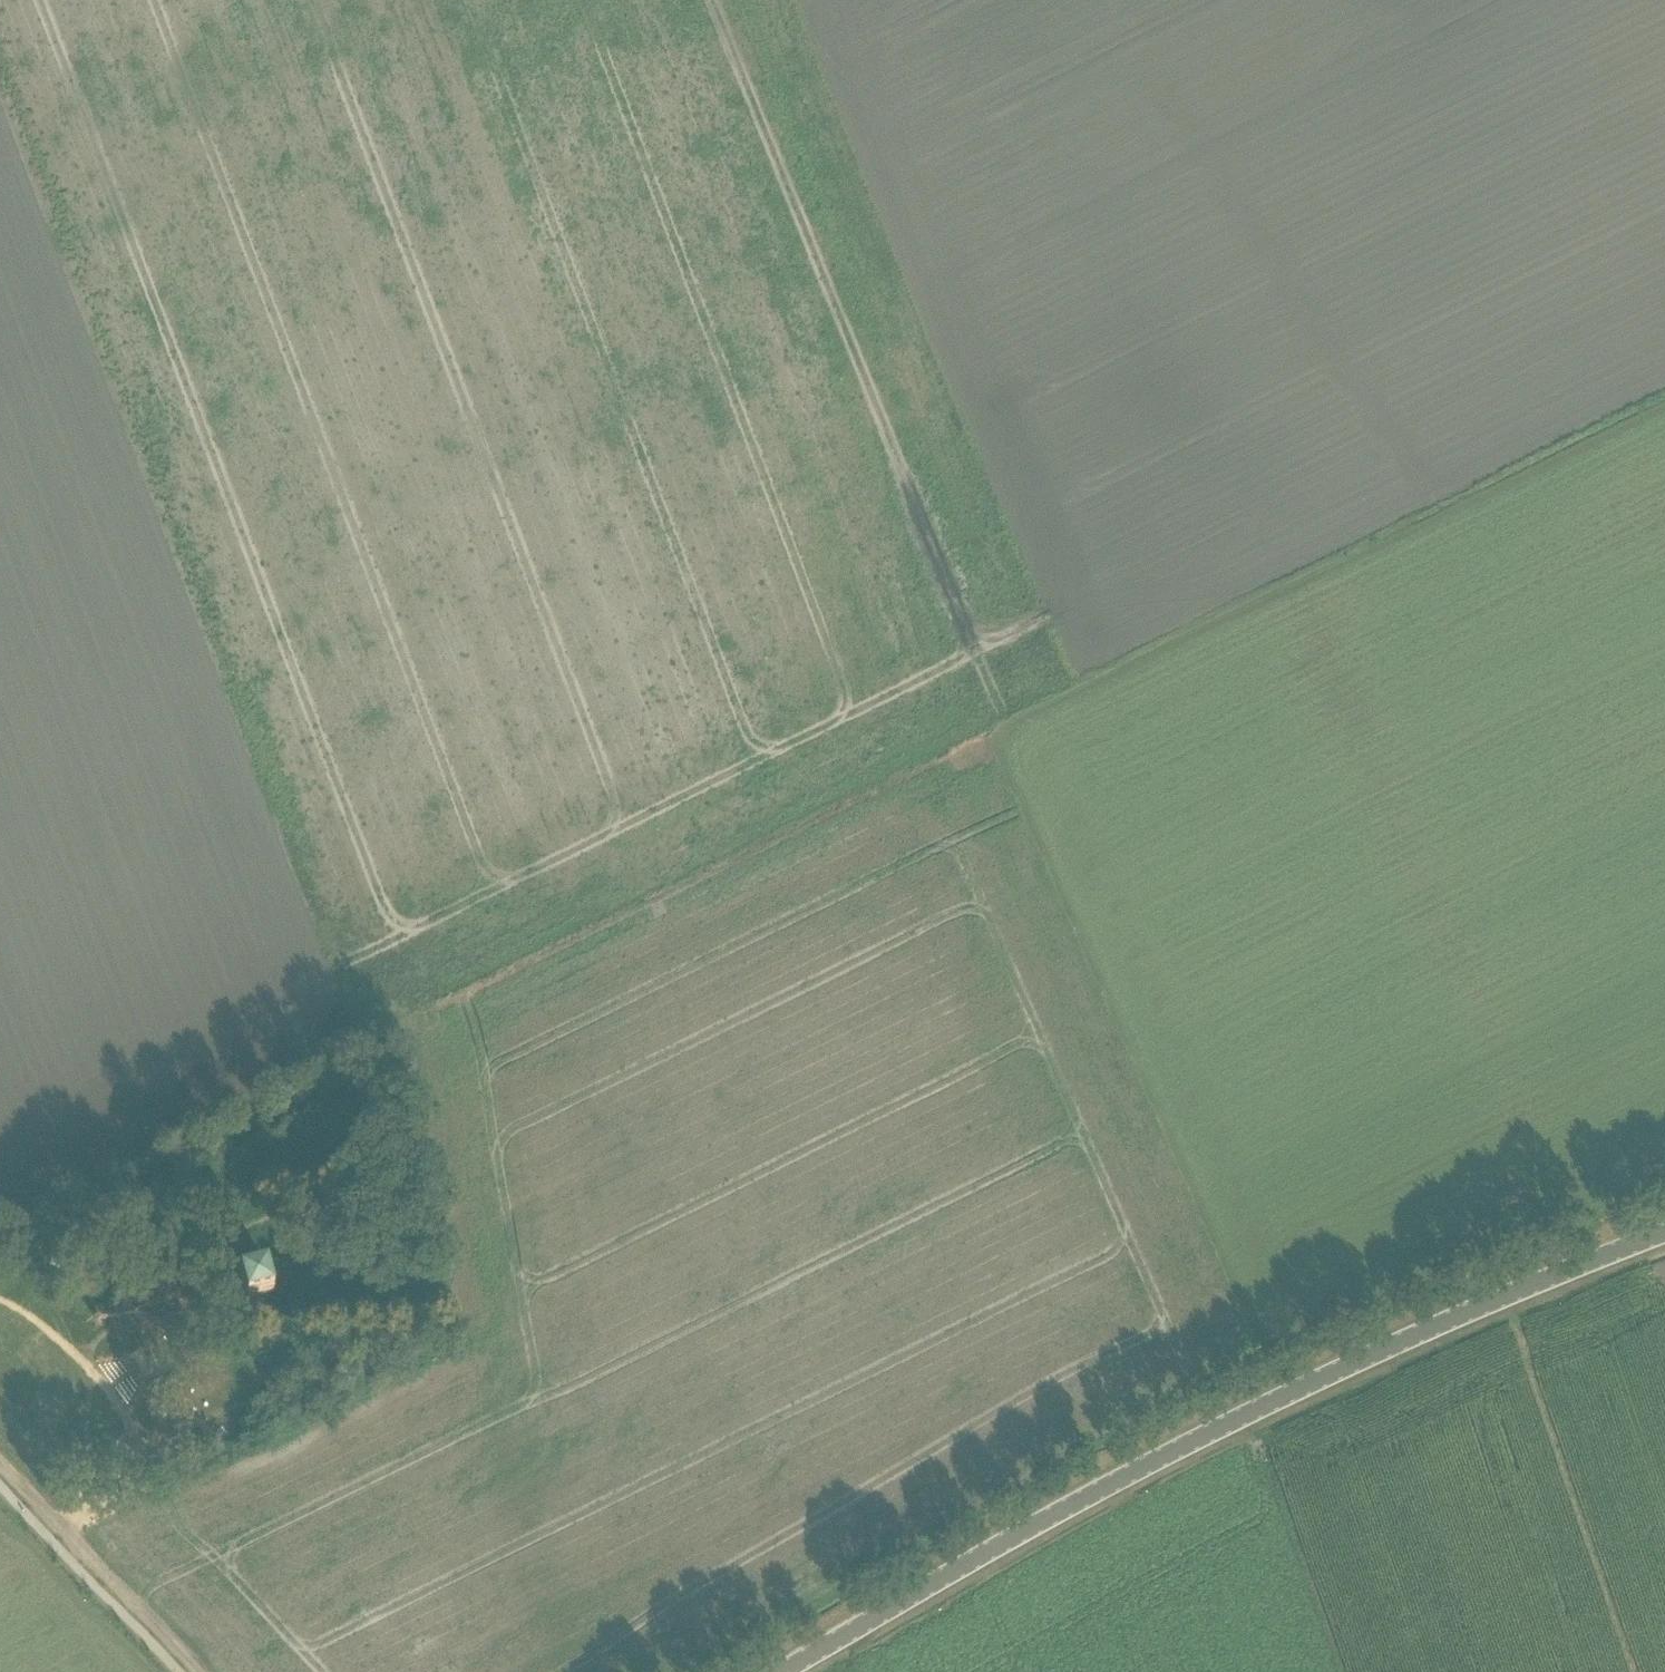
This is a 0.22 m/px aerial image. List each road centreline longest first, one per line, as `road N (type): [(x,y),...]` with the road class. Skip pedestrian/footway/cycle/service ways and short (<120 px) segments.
road 1 (unclassified): [(775,1671),(1221,1426),(1368,1355),(1664,1235)]
road 2 (track): [(172,1671),(0,1492)]

